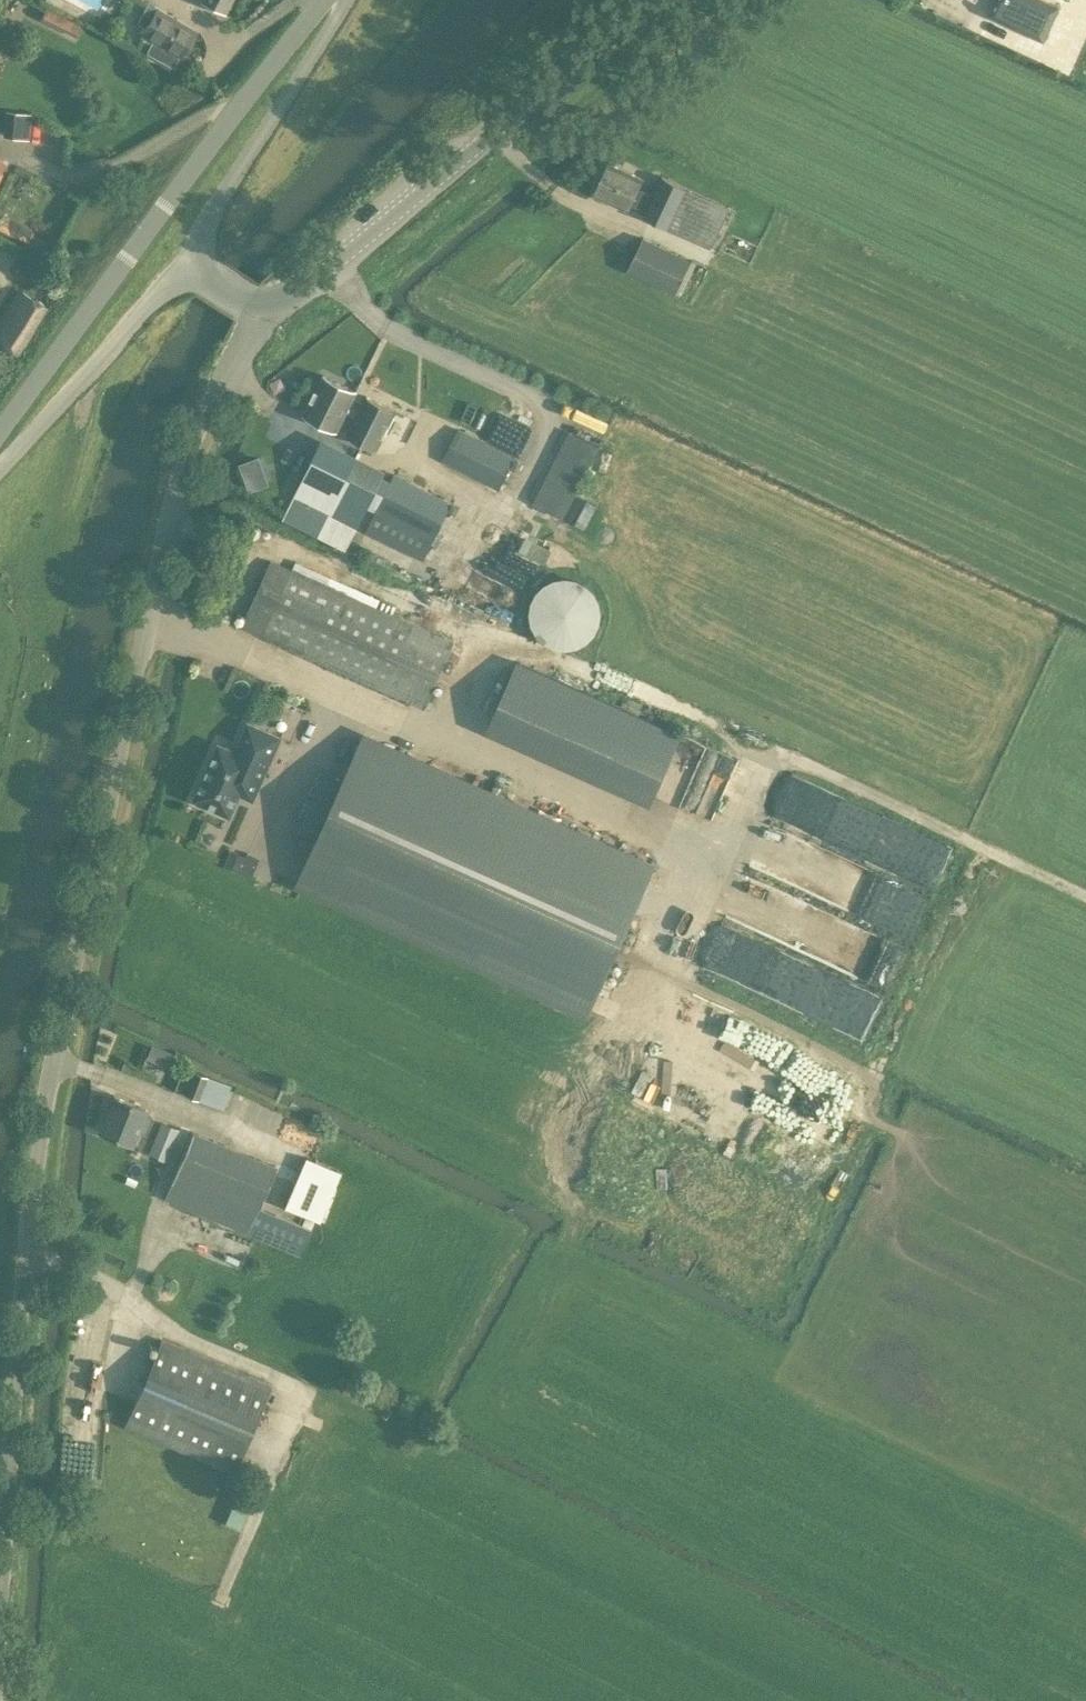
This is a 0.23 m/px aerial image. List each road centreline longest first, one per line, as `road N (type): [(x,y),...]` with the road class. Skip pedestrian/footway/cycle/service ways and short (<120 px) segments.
road 1 (unclassified): [(0,1559),(50,1096),(186,445),(273,314)]
road 2 (unclassified): [(316,0),(0,418)]
road 3 (unclassified): [(273,314),(651,0)]
road 4 (unclassified): [(184,266),(342,0)]
road 5 (unclassified): [(0,459),(184,266)]

